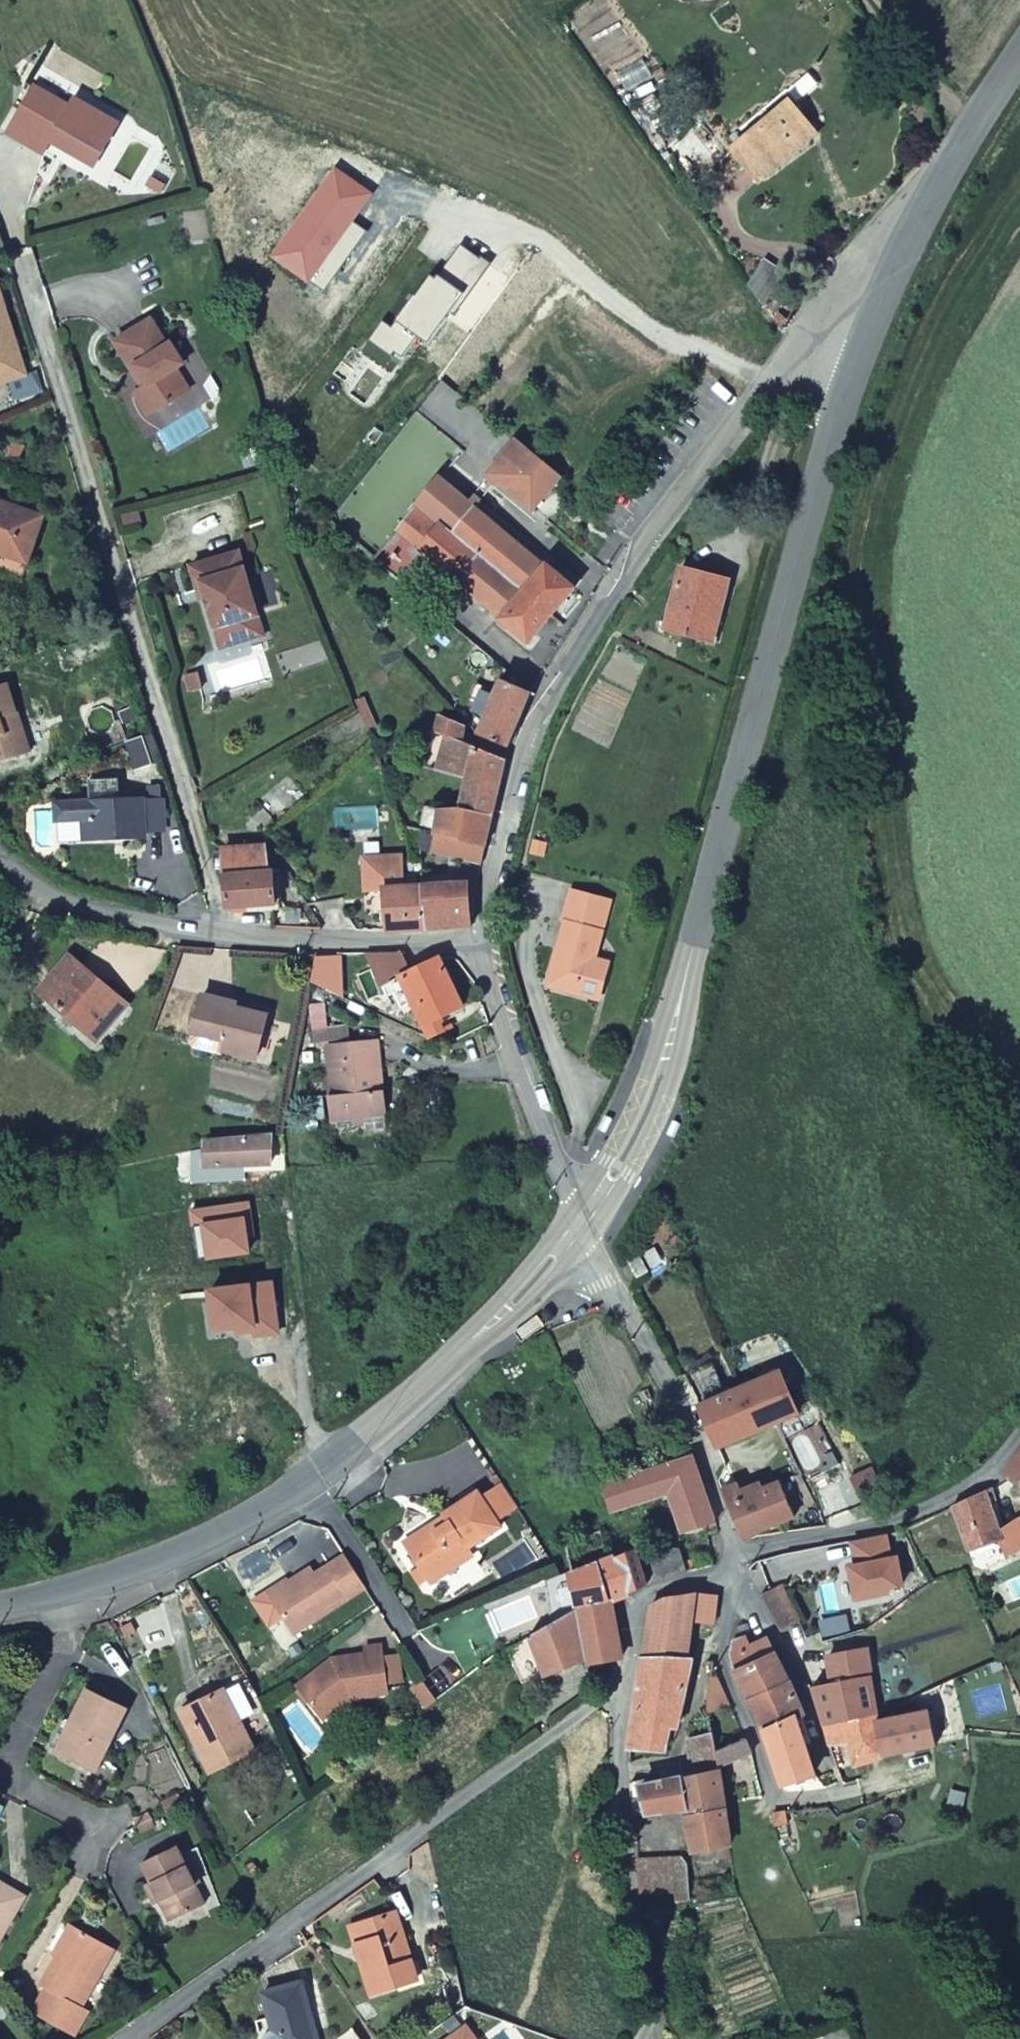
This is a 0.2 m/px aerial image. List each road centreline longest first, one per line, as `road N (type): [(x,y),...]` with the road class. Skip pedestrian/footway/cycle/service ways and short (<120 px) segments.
road 1 (secondary): [(582,1221),(640,1124),(669,1044),(808,518),(864,342)]
road 2 (residential): [(487,942),(526,751),(606,602),(774,371),(825,339),(864,342)]
road 3 (secondary): [(0,1604),(143,1565),(310,1480),(475,1339),(582,1221)]
road 4 (residential): [(624,1690),(127,2038)]
road 5 (residential): [(487,942),(154,925),(85,909),(31,885),(0,858)]
road 6 (residential): [(582,1221),(588,1253),(639,1326),(694,1434),(737,1549)]
road 7 (residential): [(624,1690),(633,1715),(625,1811),(655,1991),(654,2038)]
road 8 (secondary): [(864,342),(951,158),(1019,57)]
road 9 (residential): [(737,1549),(919,1514),(991,1470),(1019,1434)]
road 10 (residential): [(582,1221),(520,1062),(487,942)]
road 11 (residential): [(737,1549),(727,1573),(652,1594),(640,1612),(624,1690)]

